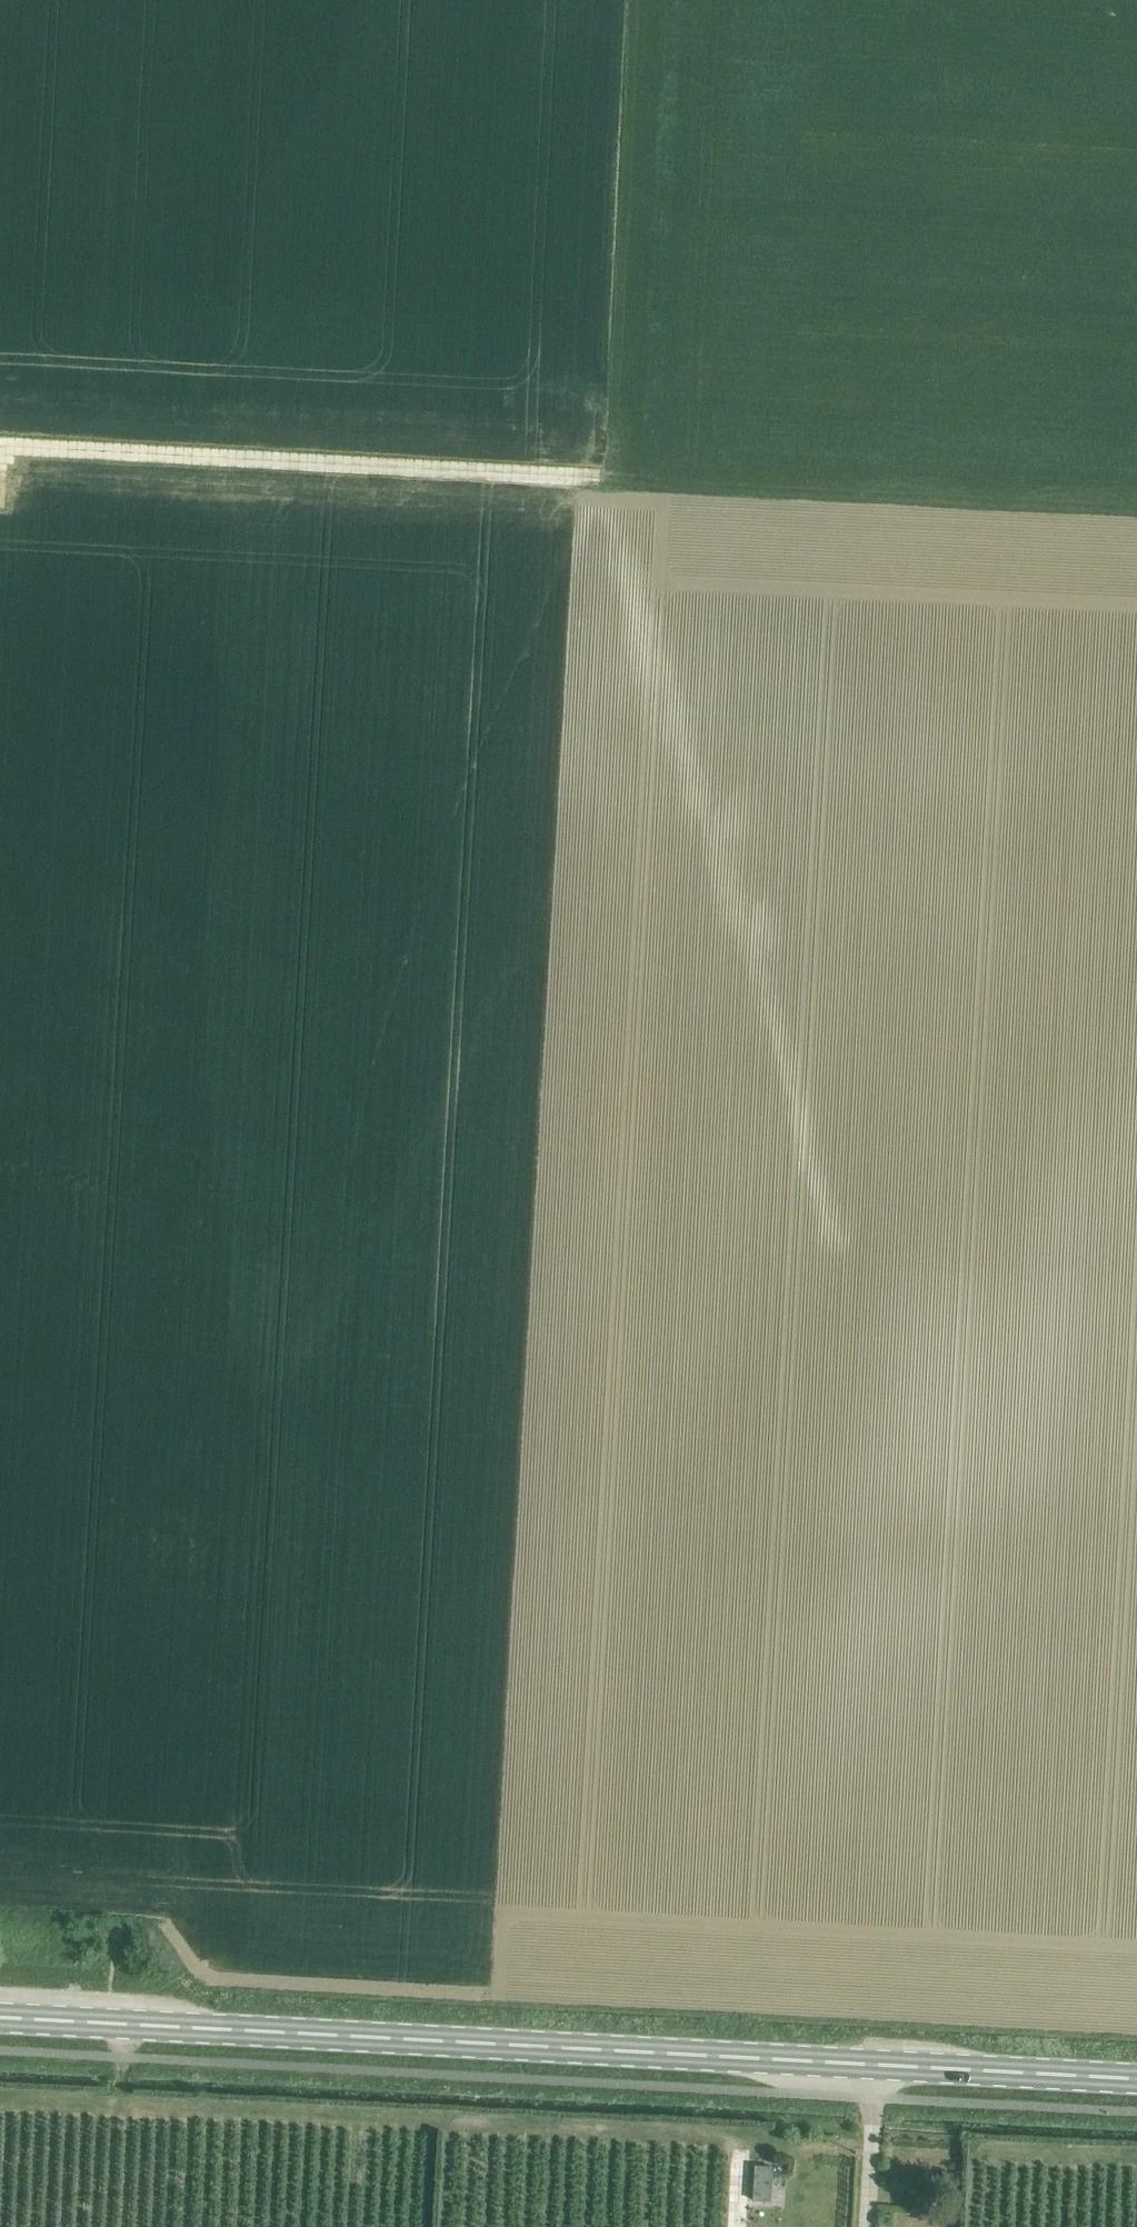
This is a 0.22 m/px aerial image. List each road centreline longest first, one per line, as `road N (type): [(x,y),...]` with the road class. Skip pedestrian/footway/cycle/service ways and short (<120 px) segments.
road 1 (primary): [(0,2015),(1136,2078)]
road 2 (track): [(0,449),(1136,511)]

